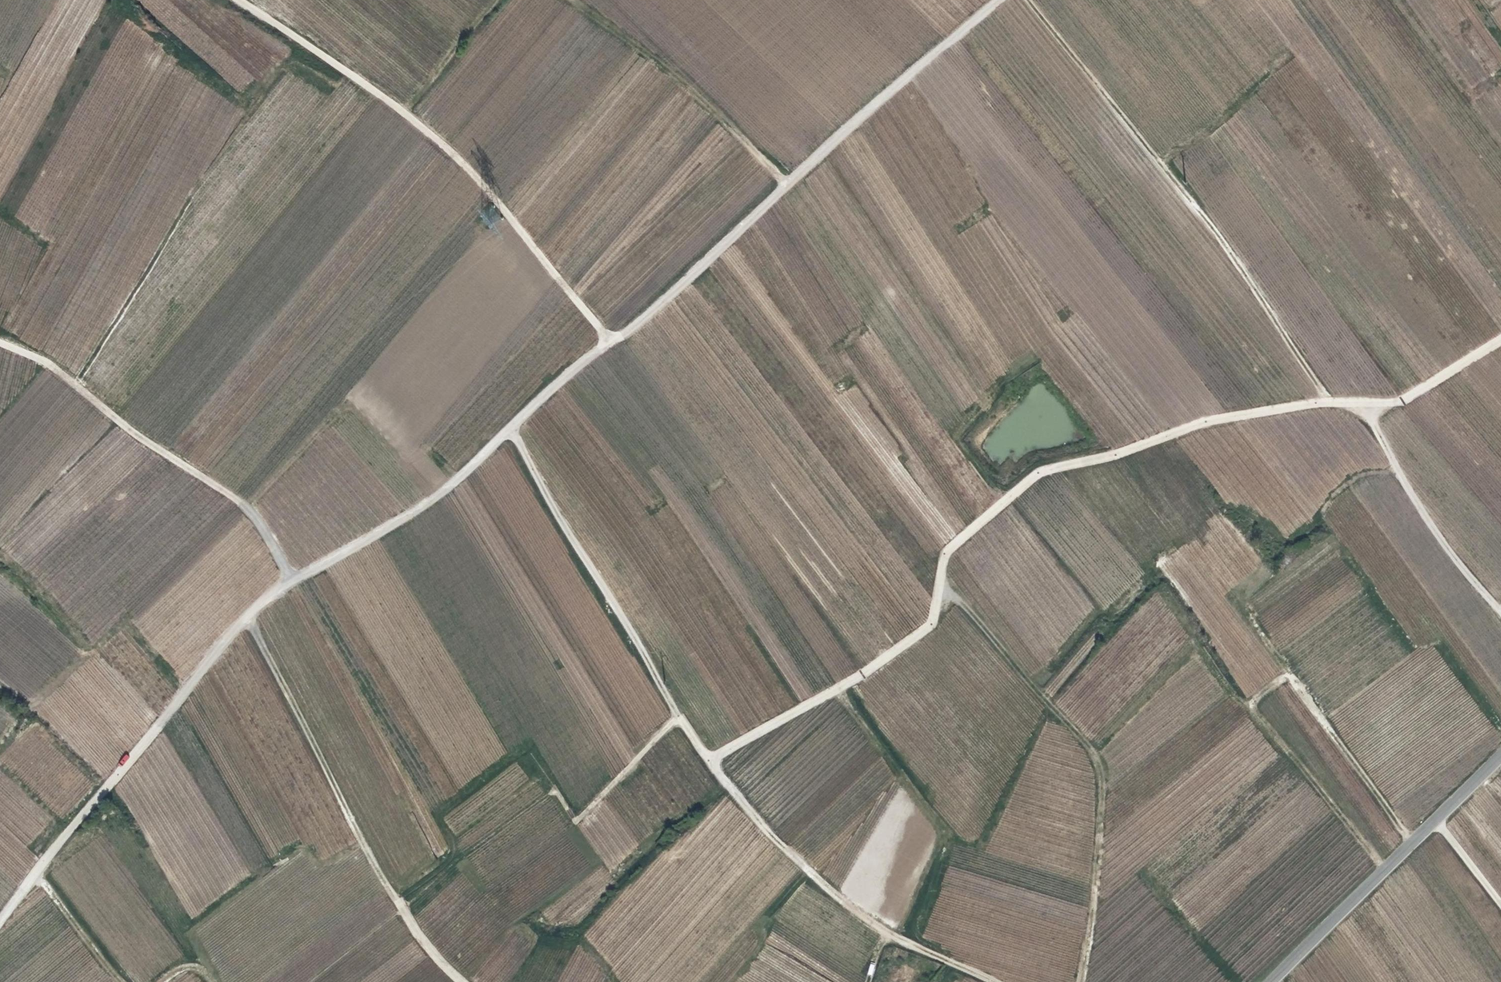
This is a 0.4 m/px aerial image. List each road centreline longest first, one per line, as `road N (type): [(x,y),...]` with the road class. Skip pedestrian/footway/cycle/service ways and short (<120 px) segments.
road 1 (track): [(509,431),(713,759),(879,666),(933,624),(951,554),(1035,480),(1193,425),(1305,400),(1398,402),(1380,423),(1408,482),(1446,549),(1500,604)]
road 2 (track): [(0,926),(246,617),(279,588),(437,497),(509,431)]
road 3 (track): [(509,431),(994,0)]
road 4 (track): [(238,0),(346,70),(468,167),(614,342)]
road 5 (track): [(0,343),(57,364),(113,417),(244,503),(296,580)]
road 6 (track): [(993,981),(876,927),(758,825),(713,759)]
road 7 (tertiary): [(1275,981),(1500,757)]
road 8 (track): [(1398,402),(1500,337)]

